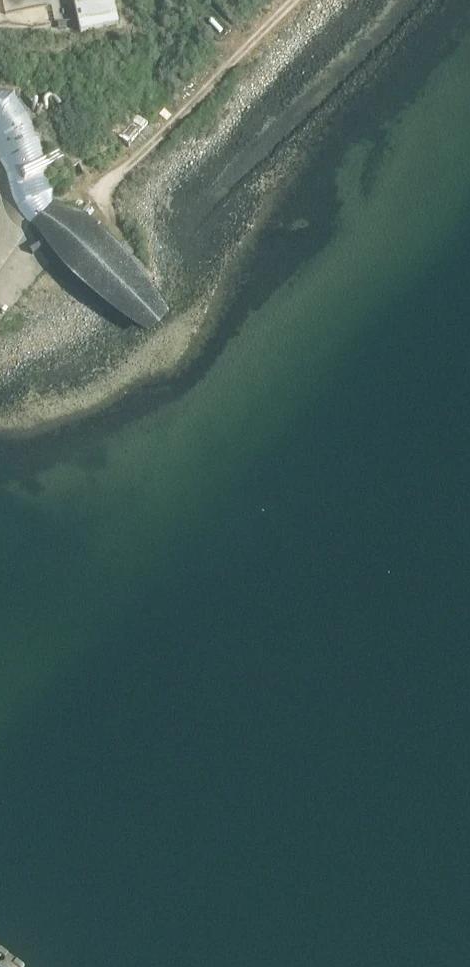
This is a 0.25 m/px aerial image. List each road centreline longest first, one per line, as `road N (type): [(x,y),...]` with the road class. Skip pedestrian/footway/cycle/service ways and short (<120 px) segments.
road 1 (track): [(92,195),(298,0)]

